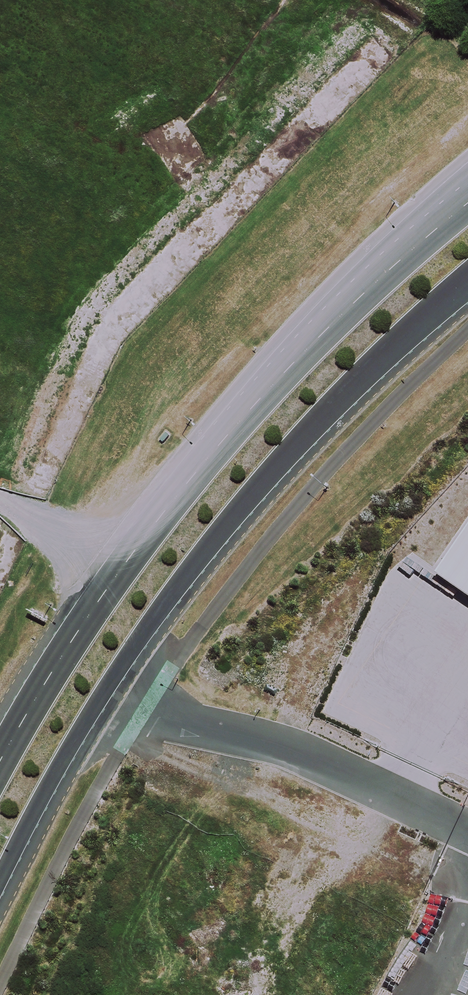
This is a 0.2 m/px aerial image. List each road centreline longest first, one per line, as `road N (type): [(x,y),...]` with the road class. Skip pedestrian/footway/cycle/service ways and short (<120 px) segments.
road 1 (secondary): [(467,285),(327,415),(176,589),(98,702),(0,881)]
road 2 (secondary): [(0,761),(55,667),(195,471),(349,296),(467,193)]

